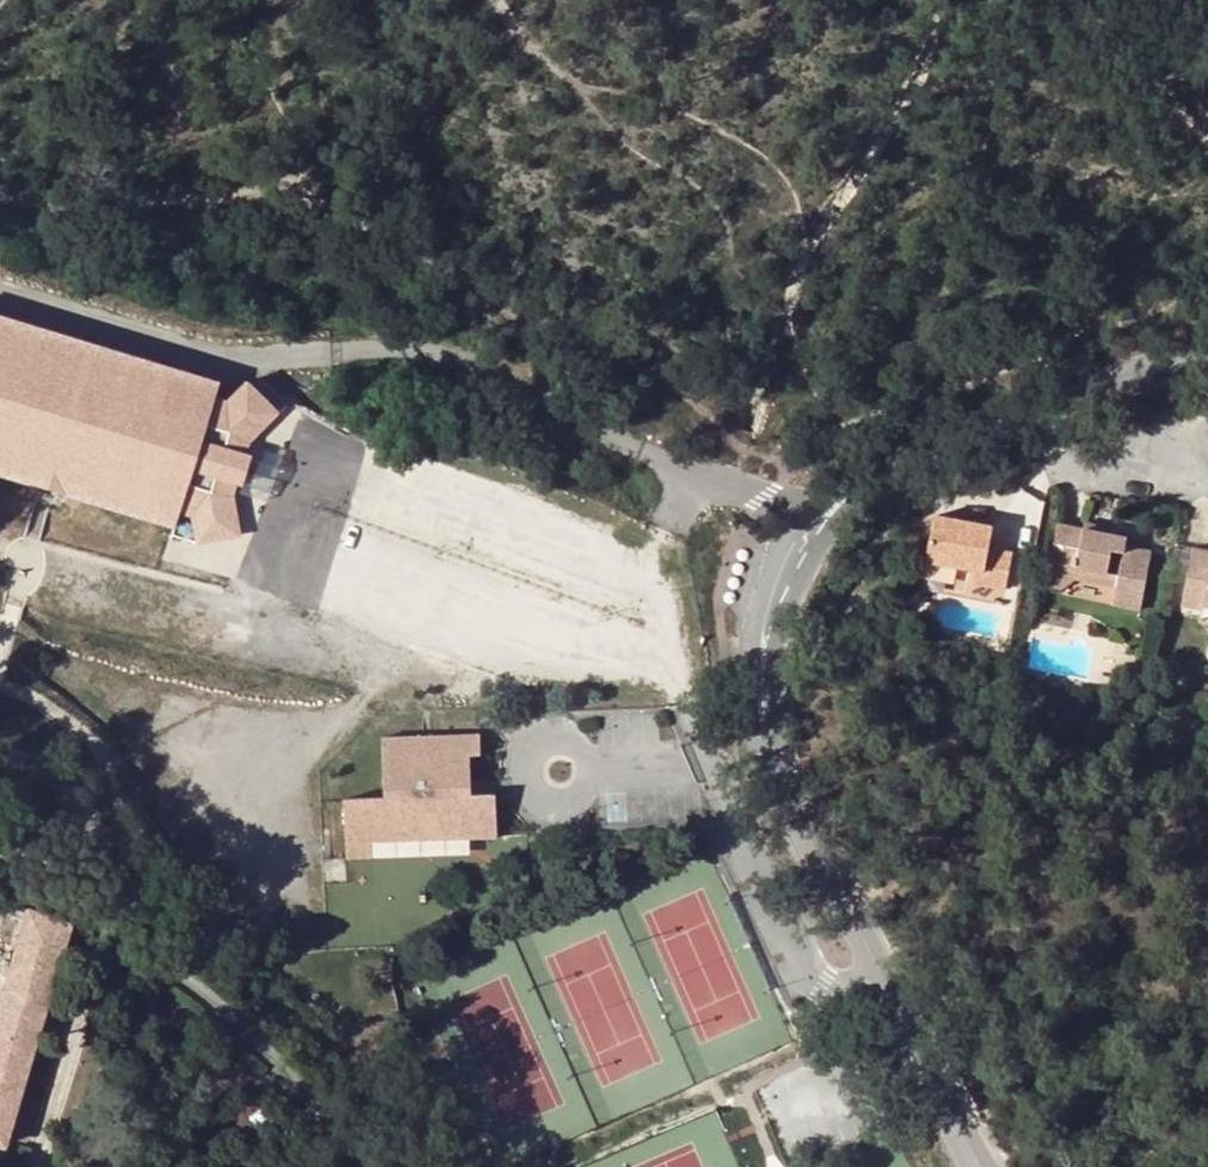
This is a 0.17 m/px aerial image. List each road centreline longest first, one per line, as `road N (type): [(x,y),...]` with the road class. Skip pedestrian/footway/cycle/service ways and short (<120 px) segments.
road 1 (unclassified): [(765,695),(779,767),(875,978),(976,1166)]
road 2 (unclassified): [(1207,353),(888,465)]
road 3 (unclassified): [(888,465),(803,516),(781,549),(758,637),(765,695)]
road 4 (unclassified): [(765,695),(778,633),(808,569),(888,465)]

